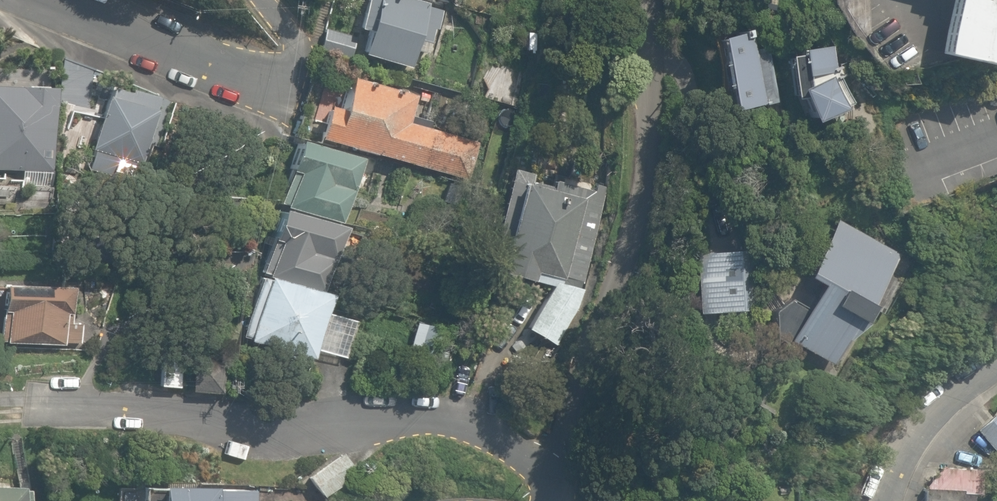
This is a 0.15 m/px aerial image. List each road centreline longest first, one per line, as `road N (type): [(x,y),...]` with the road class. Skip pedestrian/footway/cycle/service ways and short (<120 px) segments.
road 1 (residential): [(551,470),(506,431),(455,414),(260,433),(81,399),(35,401)]
road 2 (unclassified): [(551,470),(623,281),(659,134),(652,0)]
road 3 (residential): [(54,0),(273,90),(287,80),(294,51),(264,0)]
road 4 (residential): [(880,500),(907,447),(996,364)]

